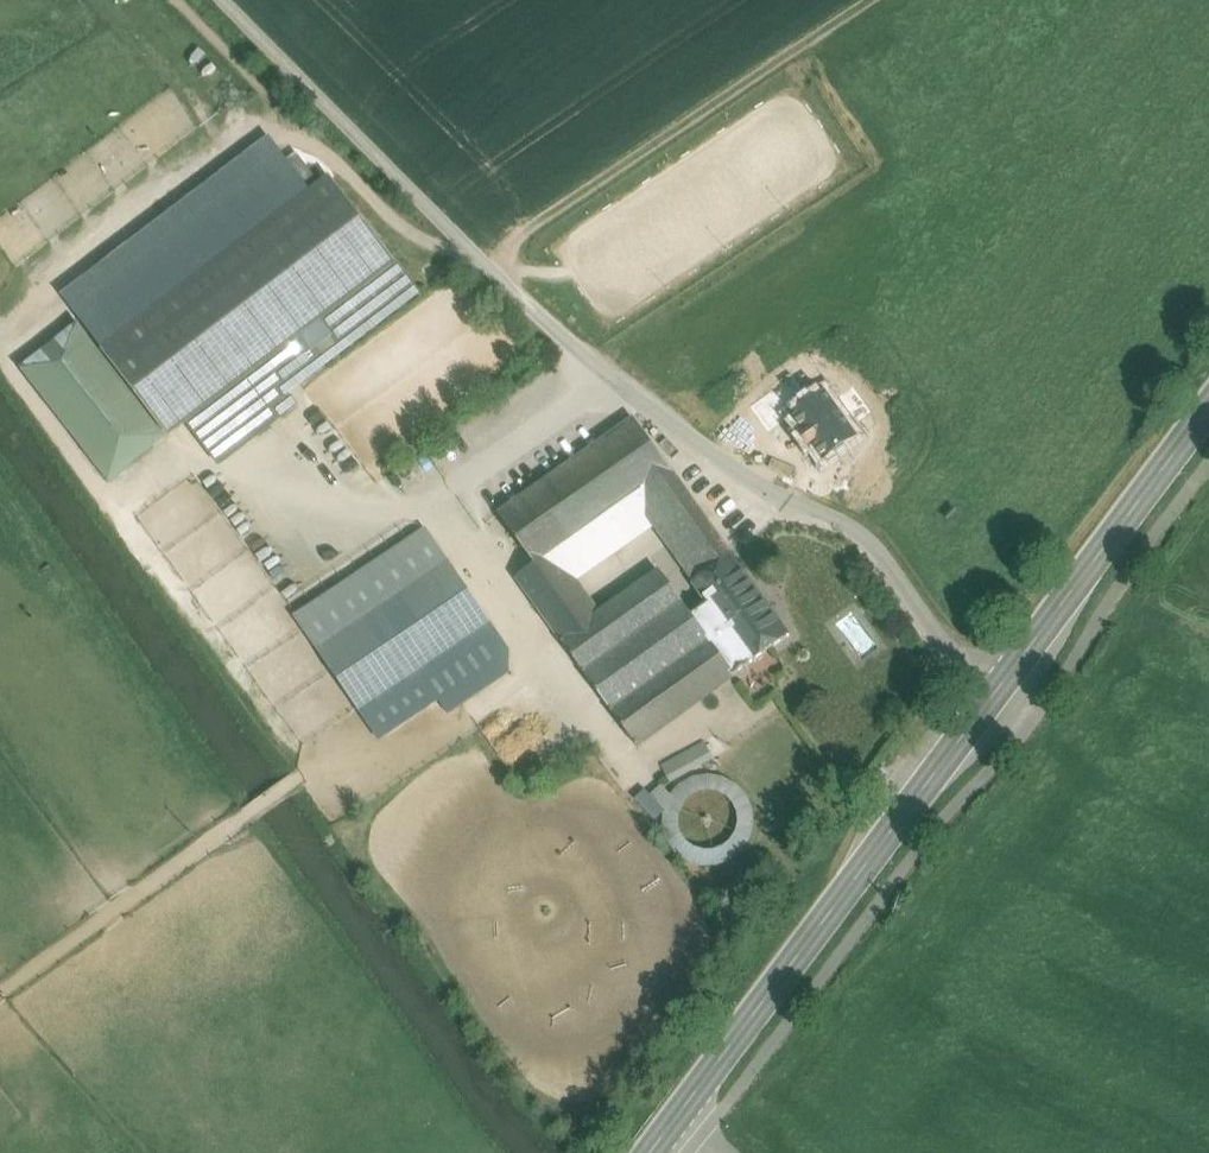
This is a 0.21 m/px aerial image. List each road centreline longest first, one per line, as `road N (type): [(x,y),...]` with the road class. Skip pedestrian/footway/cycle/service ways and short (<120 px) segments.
road 1 (unclassified): [(971,721),(860,532),(592,377),(219,0)]
road 2 (secondary): [(971,721),(676,1121)]
road 3 (secondary): [(1208,401),(971,721)]

